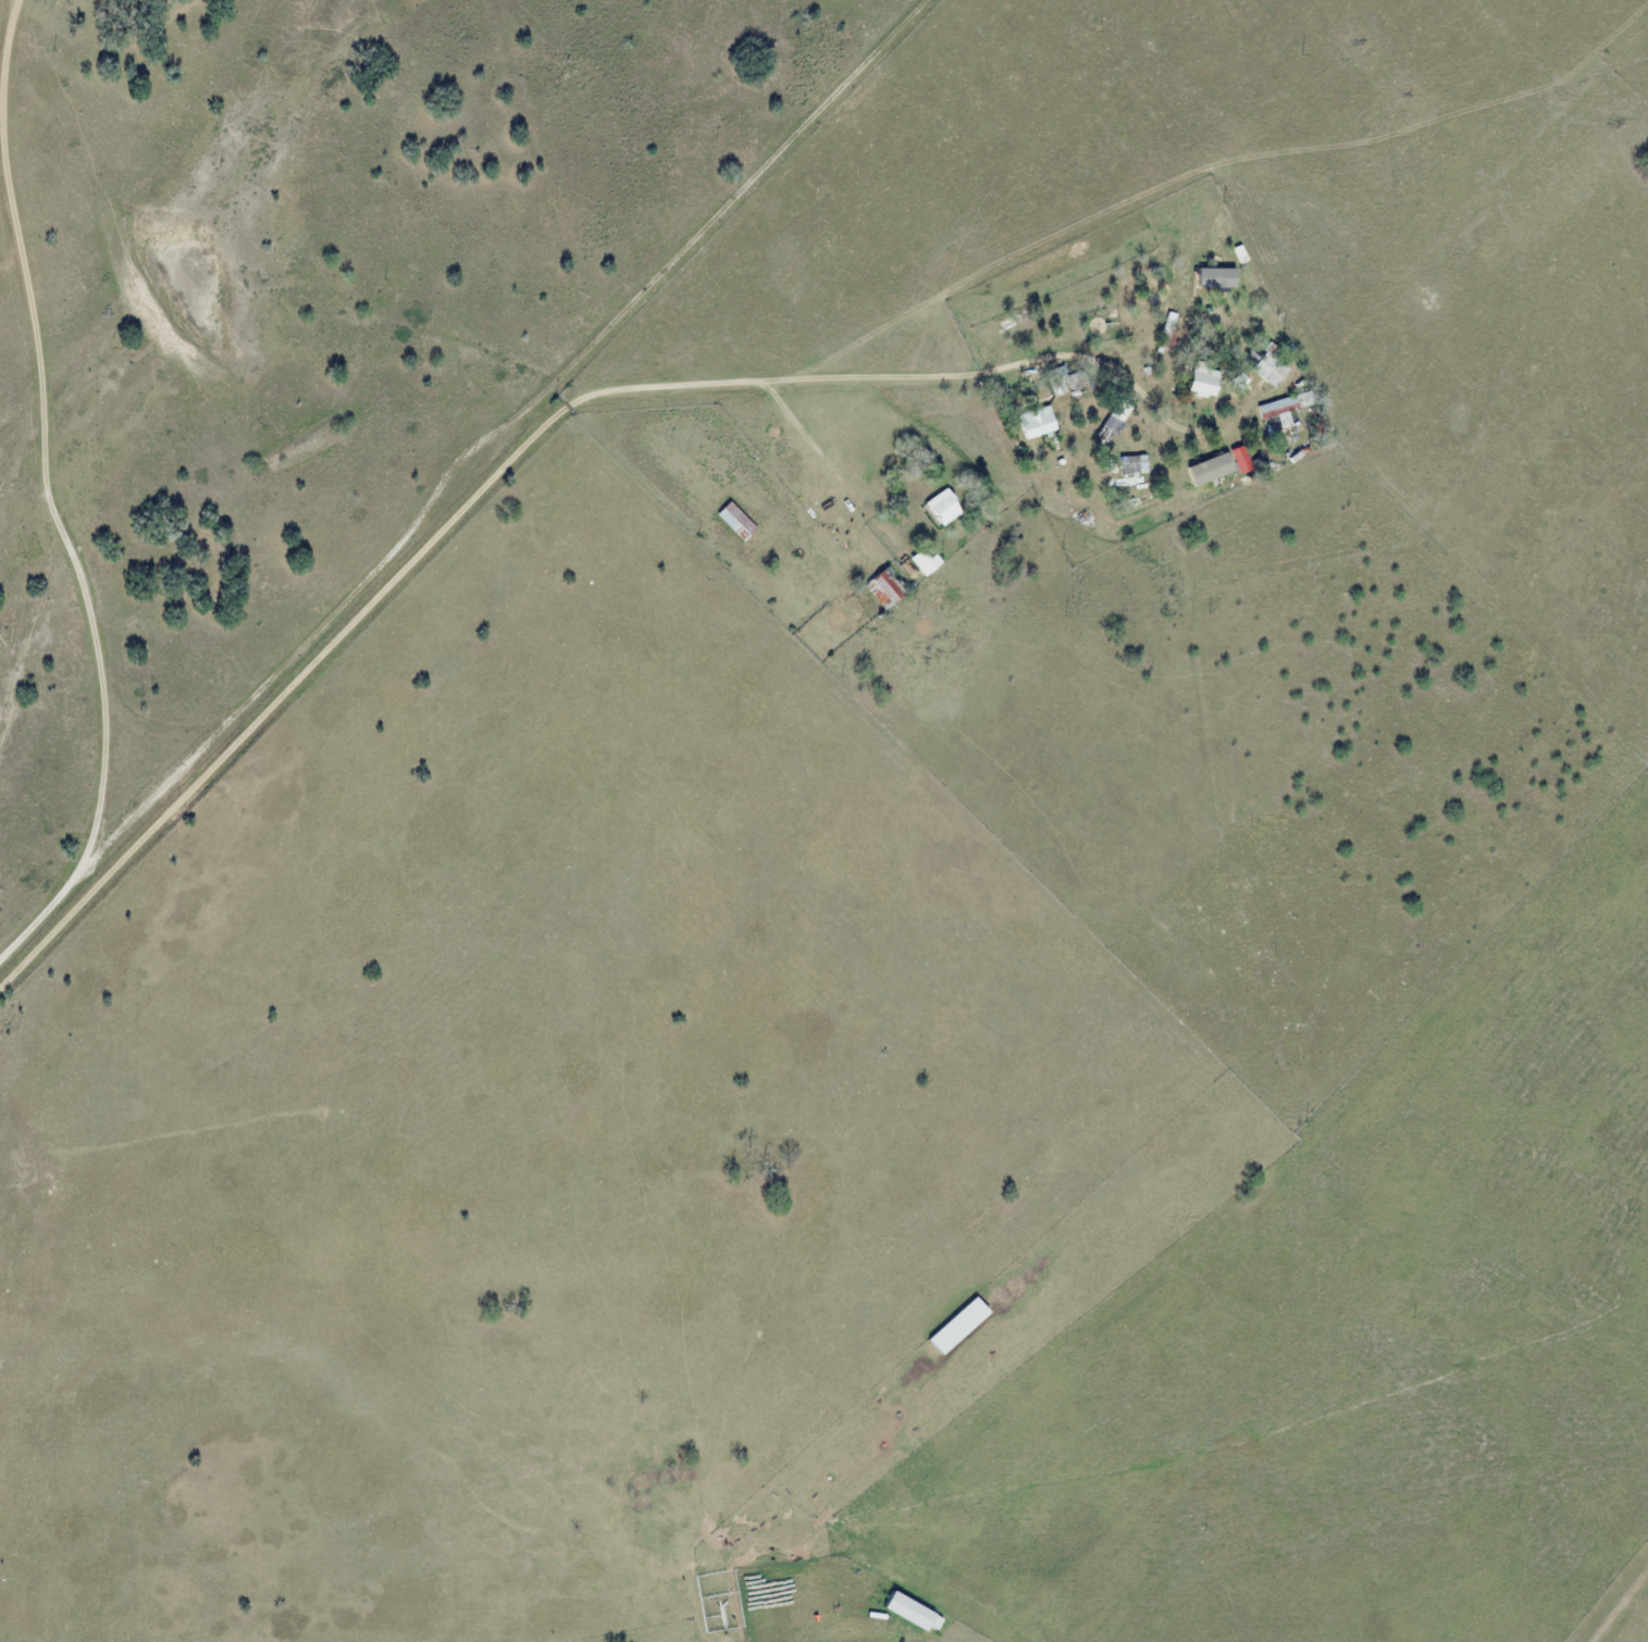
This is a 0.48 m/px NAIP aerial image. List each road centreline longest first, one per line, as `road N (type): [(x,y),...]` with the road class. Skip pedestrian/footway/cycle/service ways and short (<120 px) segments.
road 1 (residential): [(0,996),(128,853),(570,401),(958,369)]

